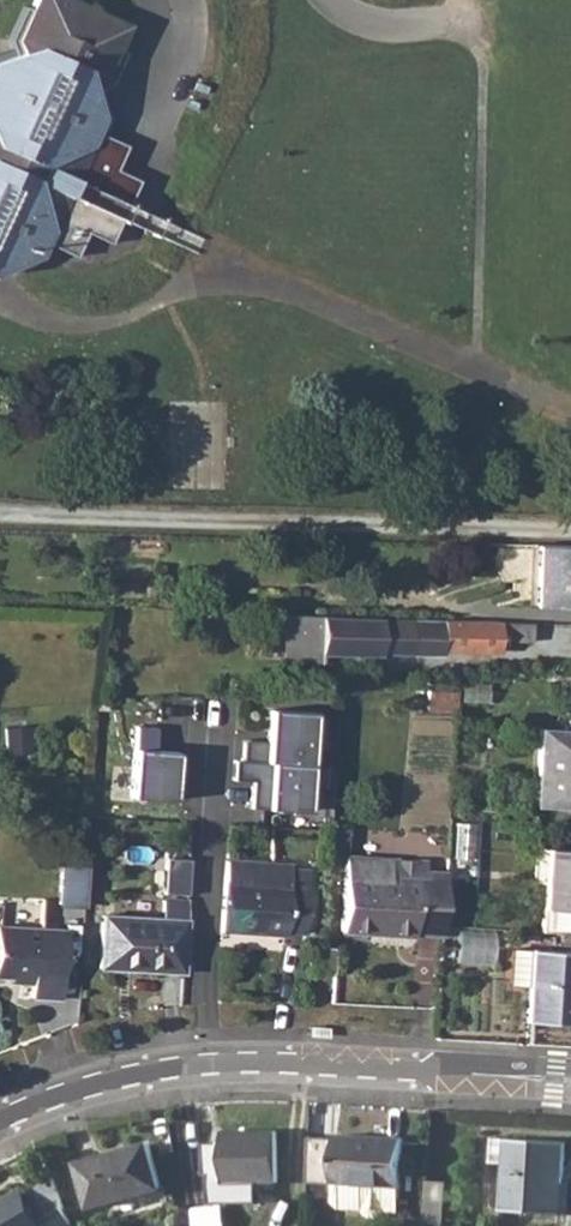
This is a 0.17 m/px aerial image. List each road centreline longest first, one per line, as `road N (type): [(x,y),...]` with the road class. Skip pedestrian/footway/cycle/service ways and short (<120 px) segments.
road 1 (residential): [(0,1119),(137,1074),(219,1062),(570,1077)]

